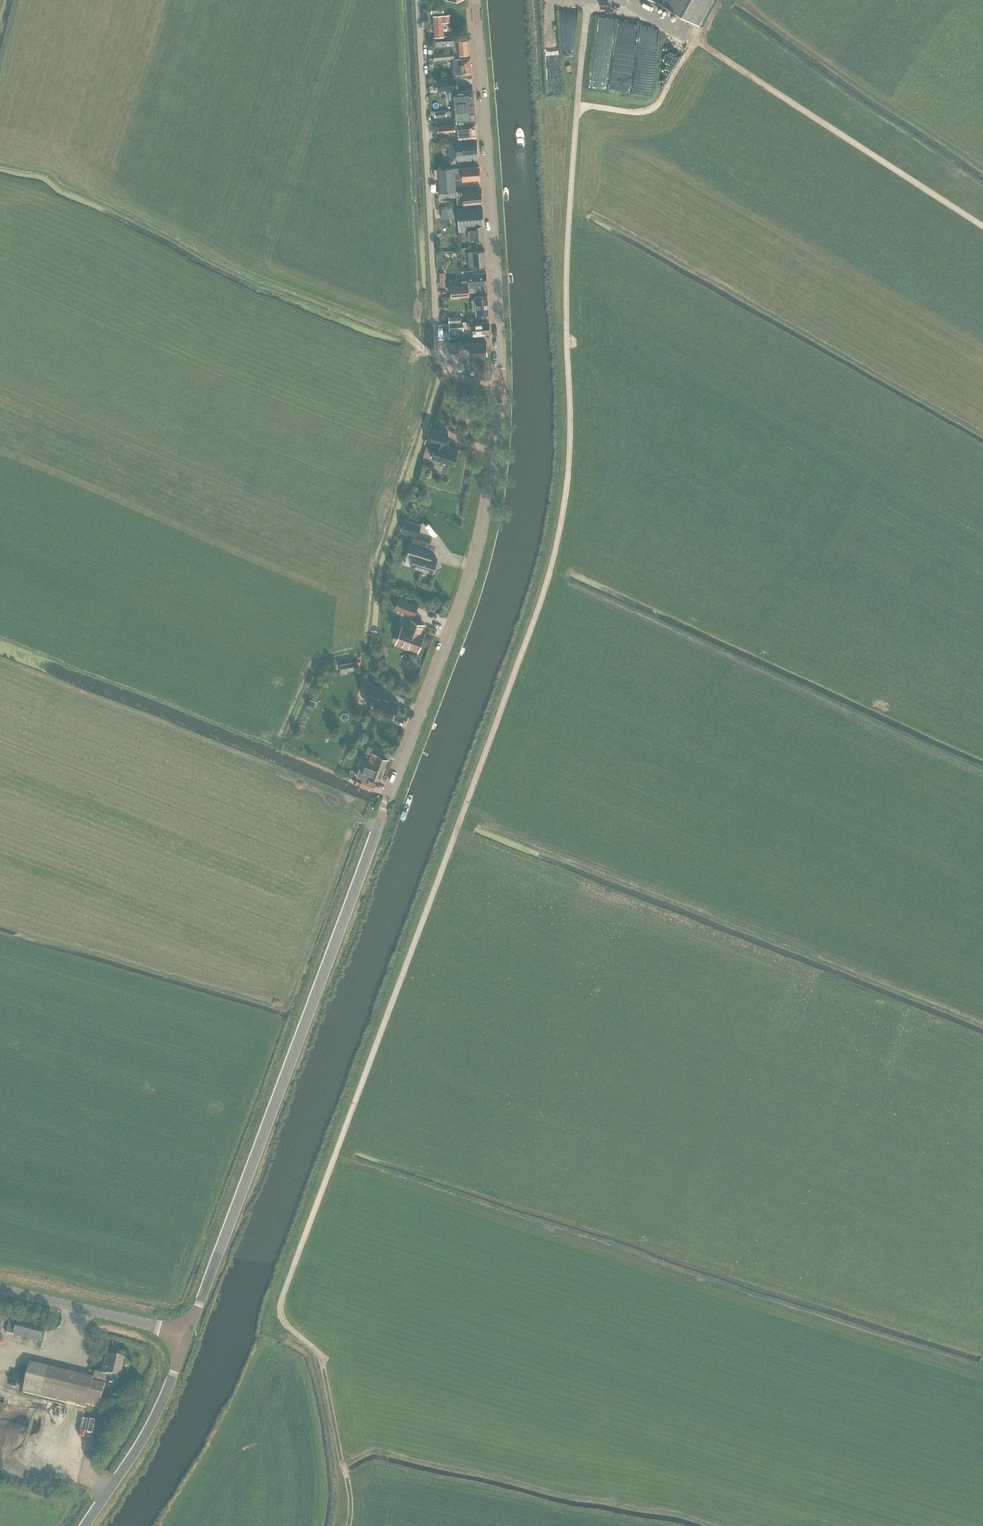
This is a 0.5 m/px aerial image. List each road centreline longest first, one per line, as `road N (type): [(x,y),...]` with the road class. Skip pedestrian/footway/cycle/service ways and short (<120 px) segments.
road 1 (track): [(590,0),(568,234),(569,483),(559,540),(283,1300),(285,1324),(320,1356),(351,1495),(348,1525)]
road 2 (tertiary): [(187,1339),(469,588),(493,480),(501,386)]
road 3 (residential): [(501,386),(459,379),(439,354),(418,0)]
road 4 (track): [(617,0),(697,41),(982,225)]
road 5 (tertiary): [(501,386),(477,0)]
road 6 (unclassified): [(87,1525),(148,1433),(187,1339)]
road 7 (track): [(578,105),(651,109),(719,0)]
road 8 (tertiary): [(187,1339),(0,1291)]

